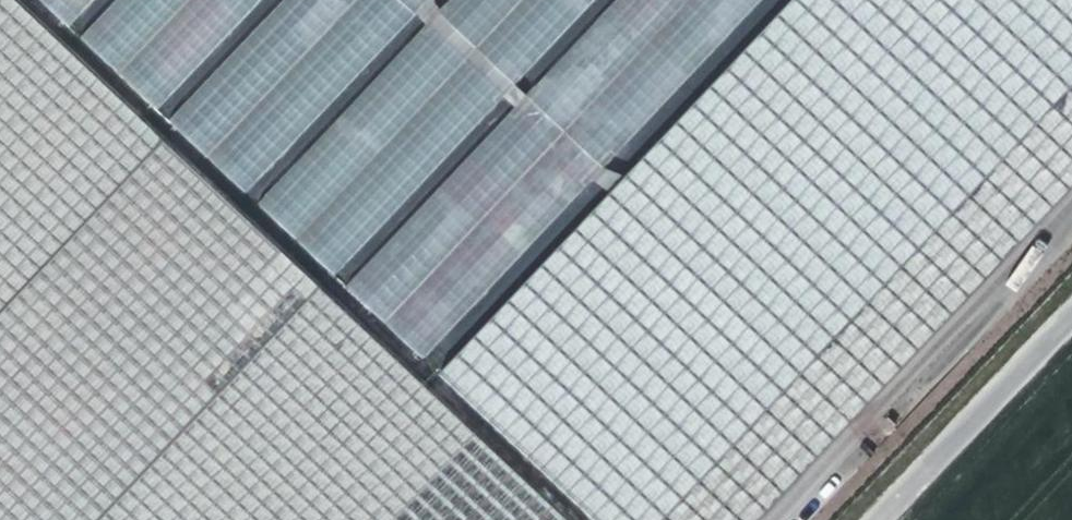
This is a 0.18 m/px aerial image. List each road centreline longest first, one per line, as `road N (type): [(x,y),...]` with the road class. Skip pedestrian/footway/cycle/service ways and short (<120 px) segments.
road 1 (unclassified): [(1071,311),(873,519)]

